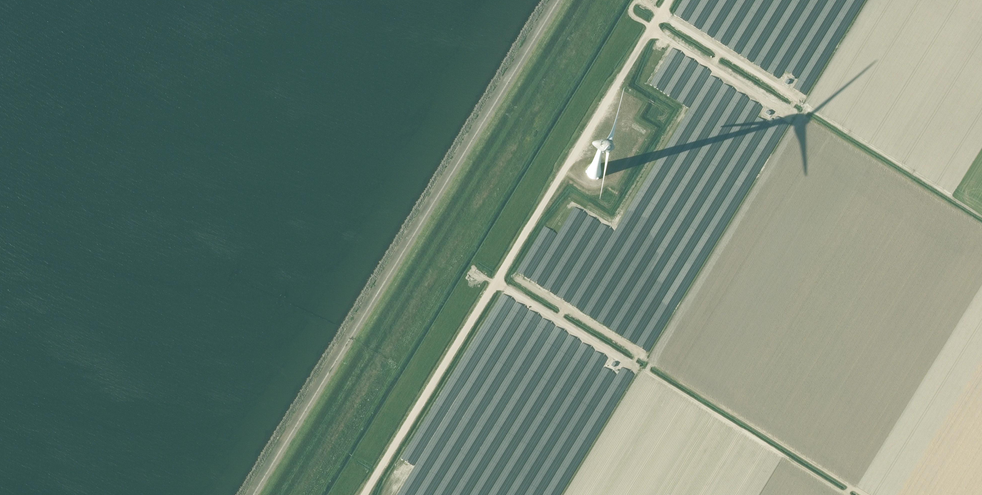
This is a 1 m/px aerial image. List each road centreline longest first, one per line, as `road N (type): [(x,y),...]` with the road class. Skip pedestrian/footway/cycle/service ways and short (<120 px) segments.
road 1 (unclassified): [(256,494),(562,0)]
road 2 (track): [(497,281),(845,494)]

